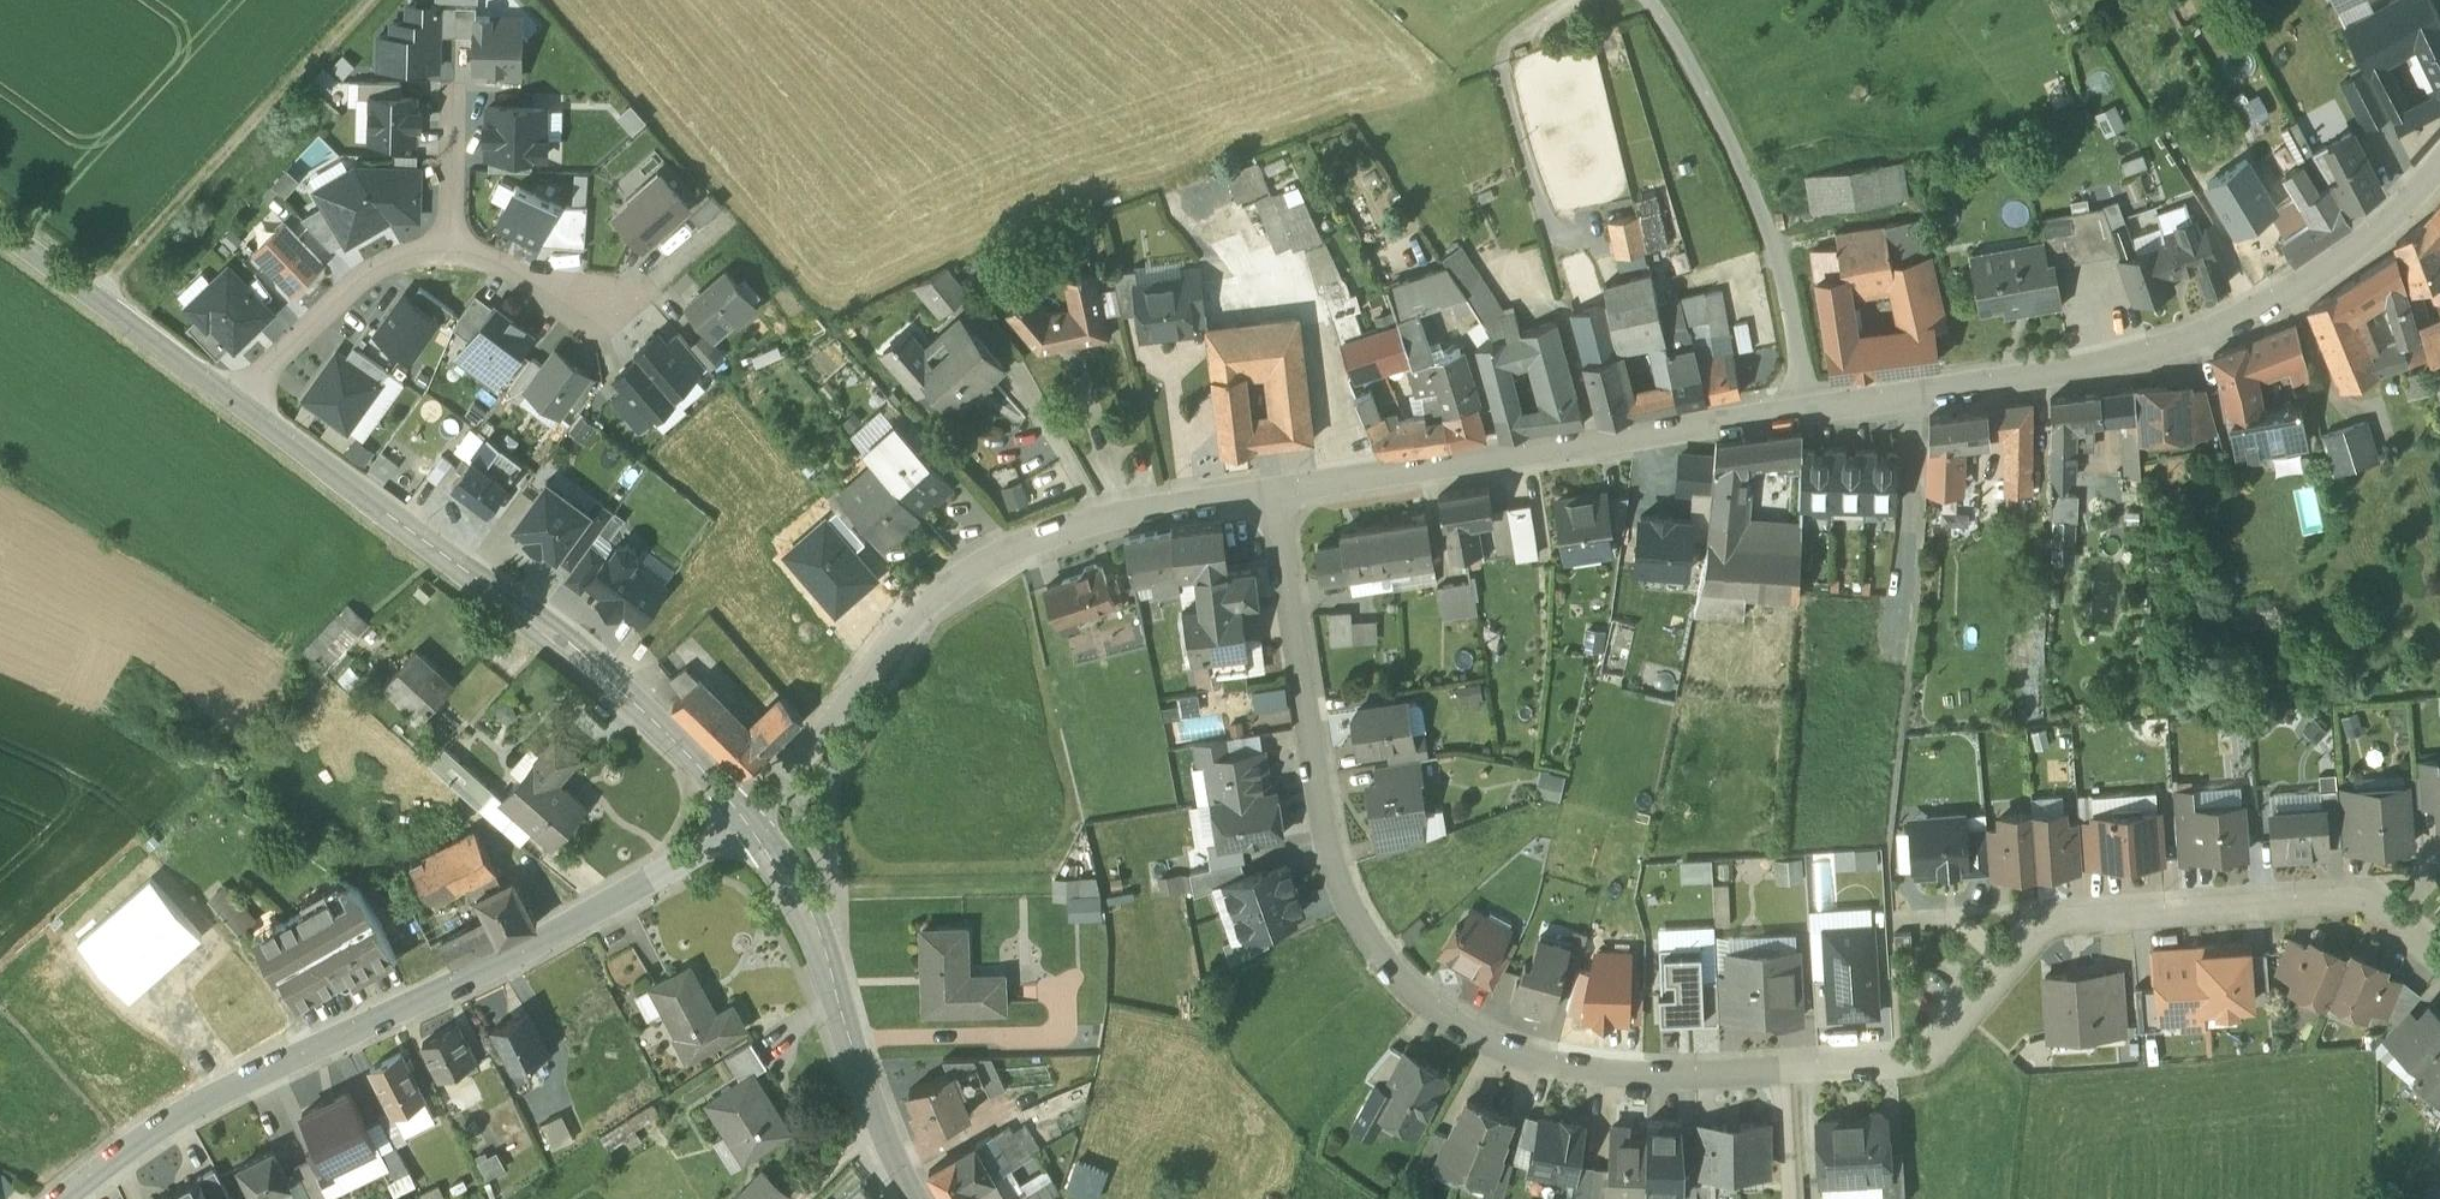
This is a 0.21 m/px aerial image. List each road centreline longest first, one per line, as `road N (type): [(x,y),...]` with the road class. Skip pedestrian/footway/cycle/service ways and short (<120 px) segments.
road 1 (residential): [(2439,958),(2391,916),(2351,901),(2066,921),(2037,937),(1924,1056),(1635,1074),(1525,1054),(1461,1024),(1403,978),(1346,891),(1329,841),(1277,497)]
road 2 (residential): [(1277,497),(2156,354),(2300,288),(2357,248),(2439,165)]
road 3 (residential): [(72,1198),(158,1134),(311,1051),(541,943),(747,823)]
road 4 (tertiary): [(747,823),(570,646),(237,404)]
road 5 (residential): [(747,823),(904,632),(961,582),(1065,536),(1277,497)]
road 6 (track): [(1650,0),(1778,239),(1805,414)]
road 7 (tertiary): [(914,1198),(869,1098),(816,925),(747,823)]
road 8 (track): [(95,299),(370,0)]
road 9 (tertiary): [(237,404),(0,231)]
road 10 (residential): [(237,404),(331,301),(377,267),(451,247)]
road 11 (residential): [(451,247),(597,310)]
road 12 (residential): [(451,247),(452,94)]

